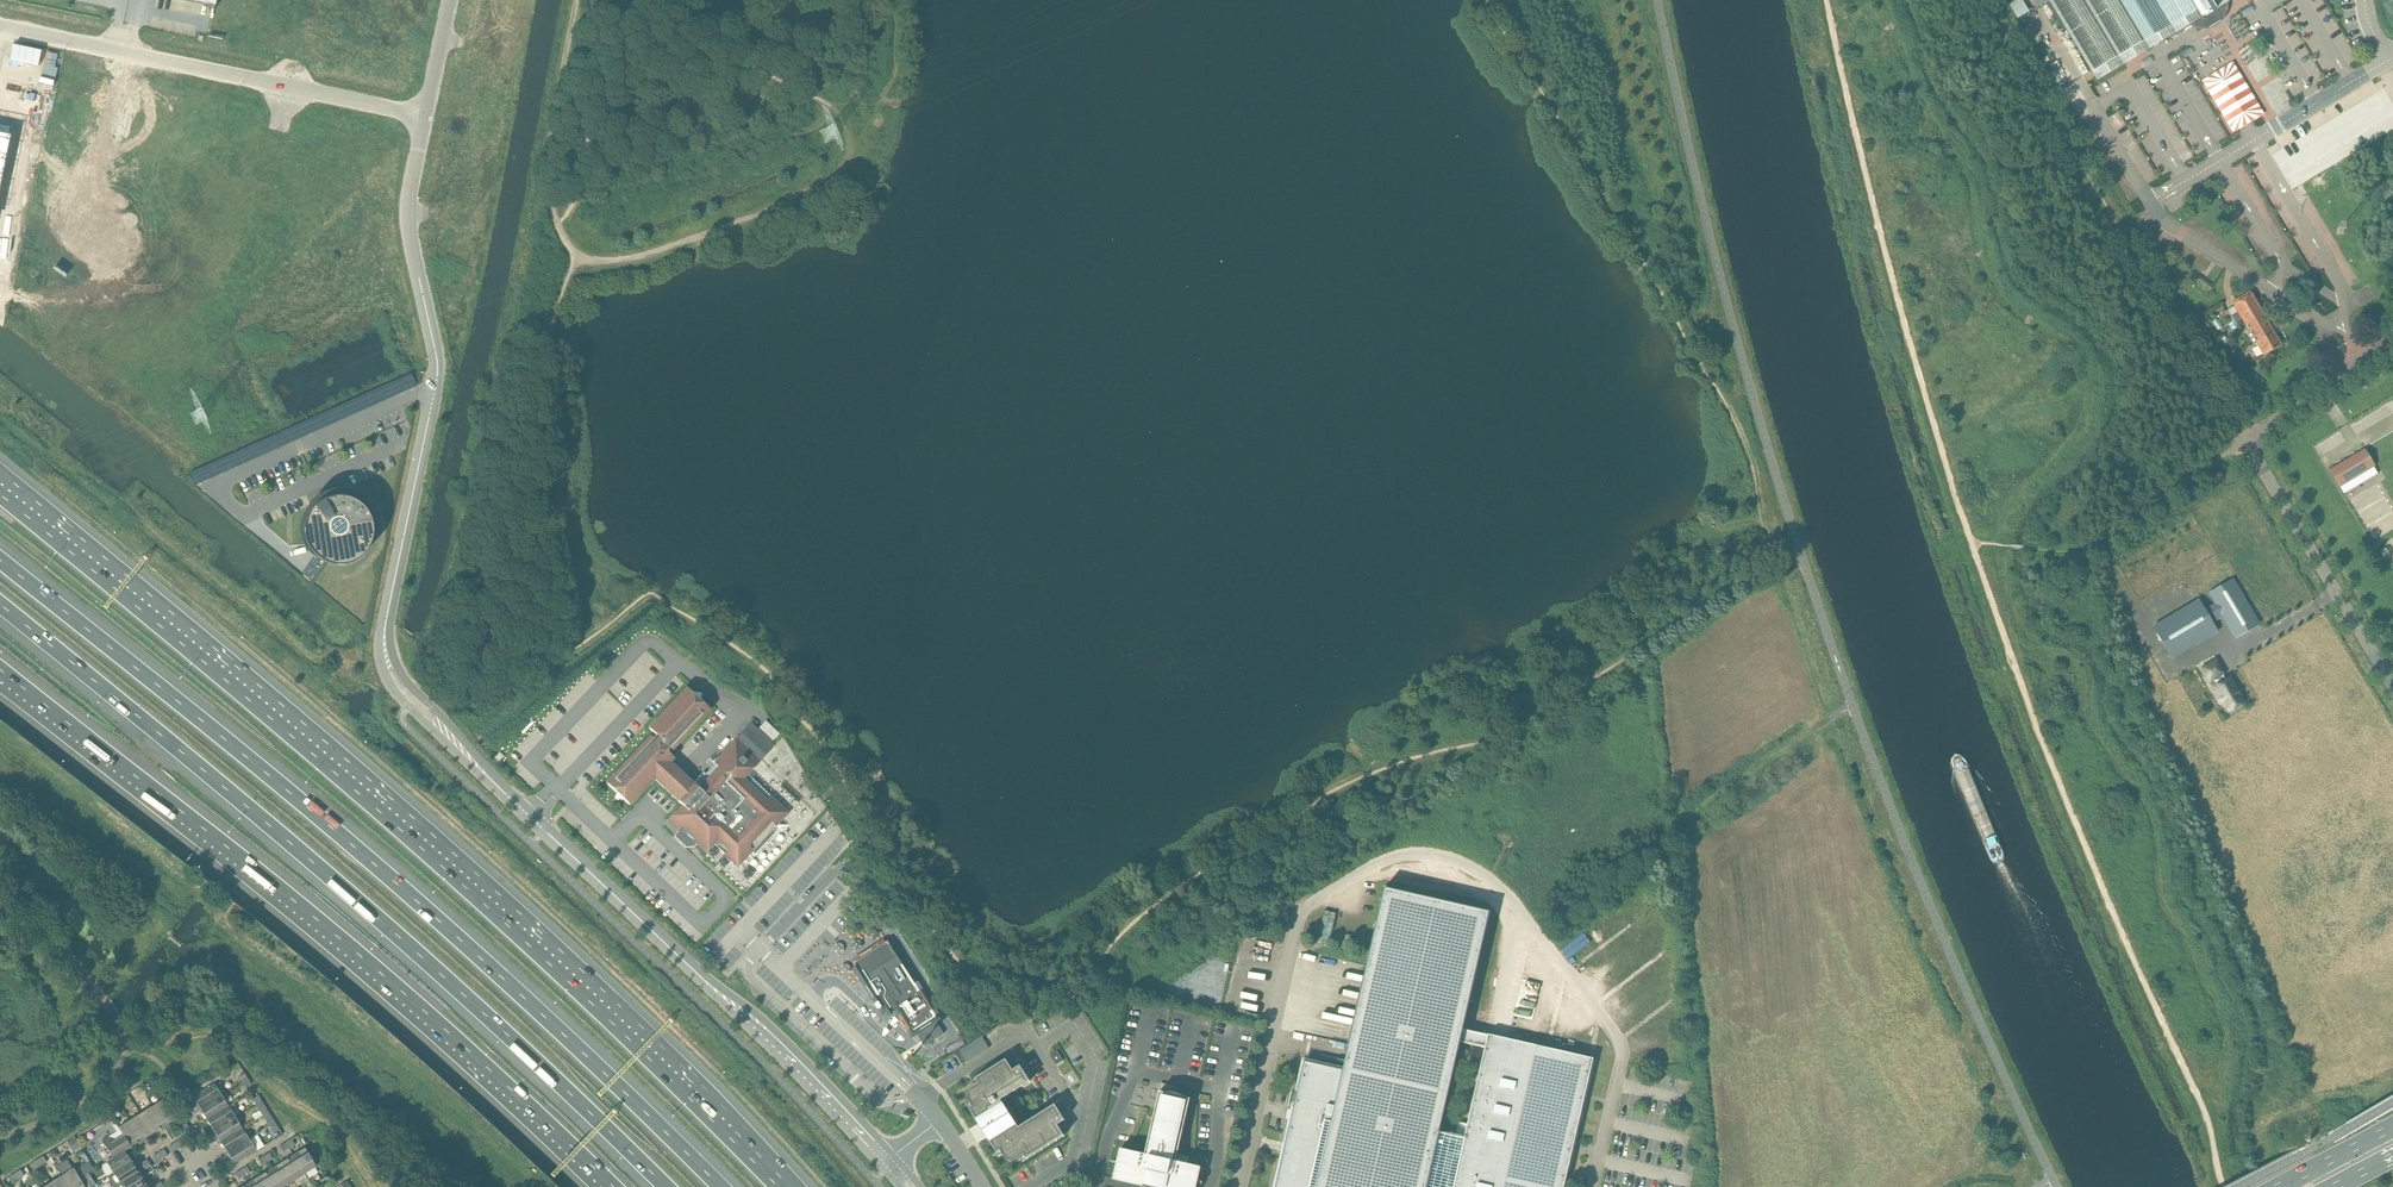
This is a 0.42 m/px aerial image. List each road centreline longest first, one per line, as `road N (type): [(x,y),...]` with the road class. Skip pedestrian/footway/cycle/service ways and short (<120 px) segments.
road 1 (motorway): [(787,1186),(630,1027),(358,777),(0,486)]
road 2 (motorway): [(720,1186),(414,895),(0,560)]
road 3 (motorway): [(0,604),(385,925),(665,1186)]
road 4 (motorway): [(0,674),(247,865),(609,1186)]
road 5 (unclassified): [(885,1161),(447,734)]
road 6 (residential): [(2056,1186),(1854,709),(1830,721)]
road 7 (unclassified): [(382,646),(438,363),(408,233),(423,114)]
road 8 (track): [(406,680),(453,586),(542,178)]
road 9 (unclassified): [(423,114),(0,22)]
road 10 (unclassified): [(2392,687),(2247,441),(2353,369)]
road 11 (unclassified): [(2392,58),(2150,205)]
road 12 (track): [(578,0),(542,178),(559,228)]
road 13 (unclassified): [(2334,336),(2160,222),(2150,205)]
road 14 (track): [(1830,721),(1690,806)]
road 15 (secondary): [(2392,1125),(2279,1186)]

